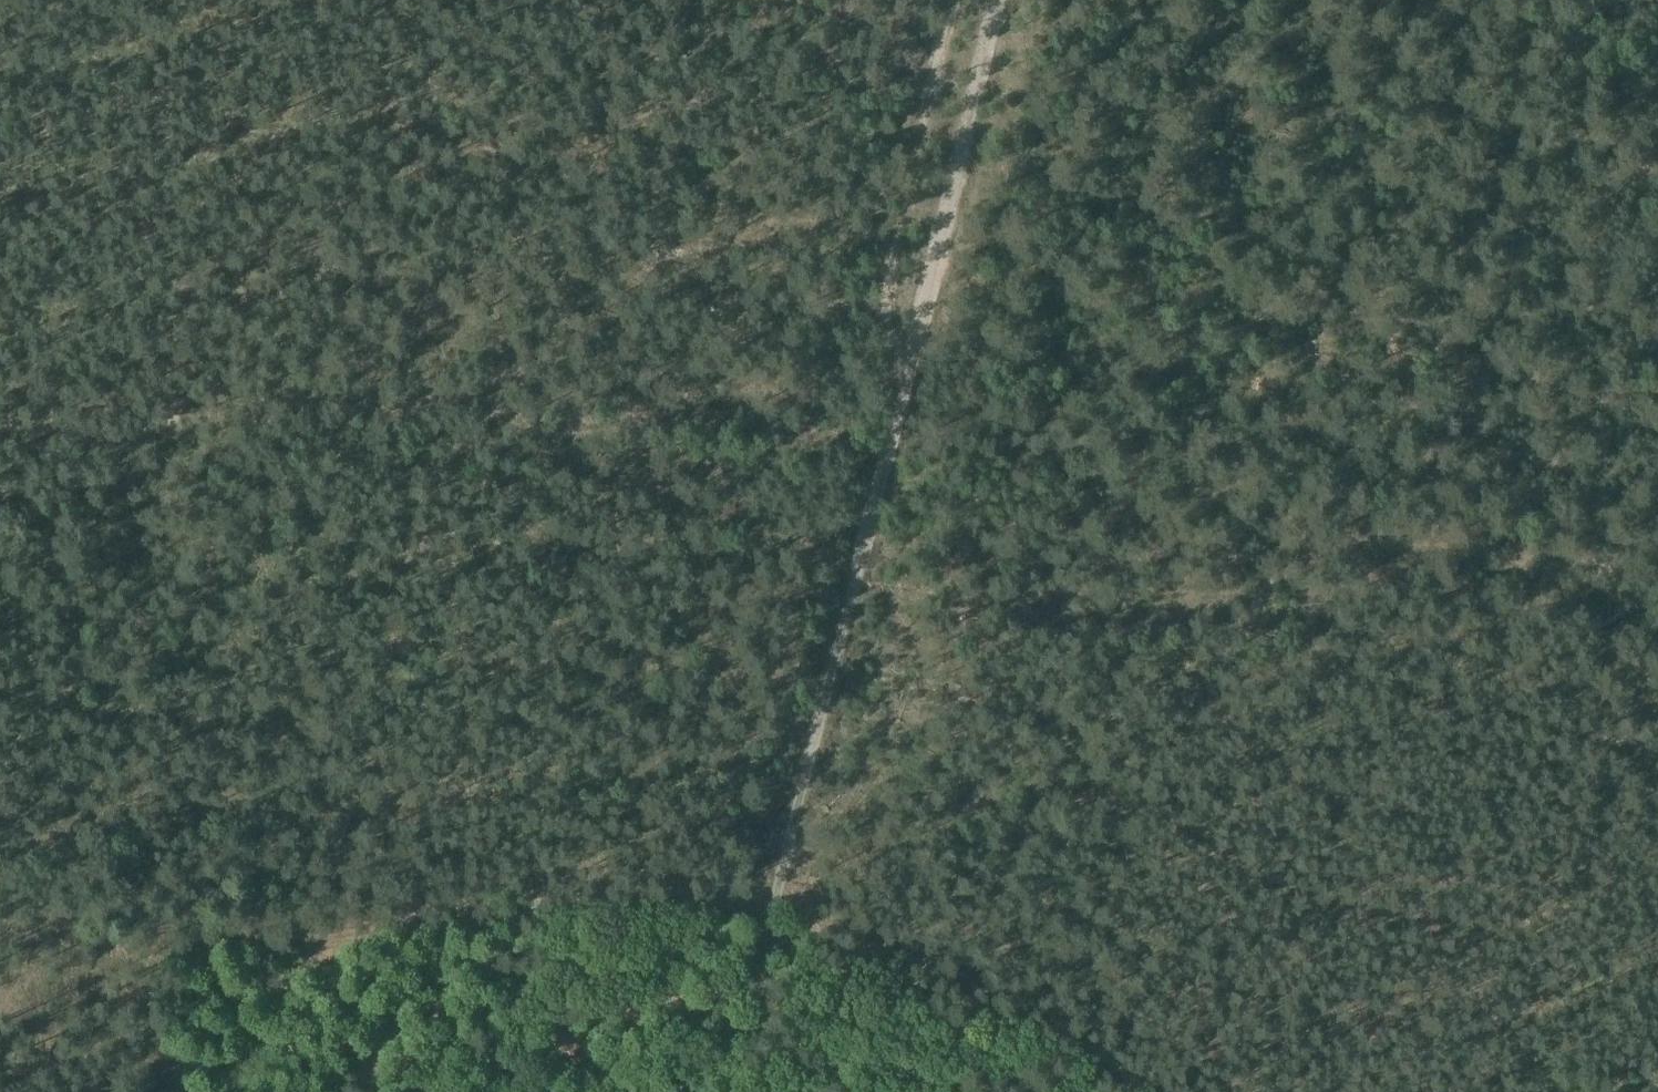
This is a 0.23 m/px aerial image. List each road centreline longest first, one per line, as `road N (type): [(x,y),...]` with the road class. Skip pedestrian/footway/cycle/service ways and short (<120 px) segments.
road 1 (track): [(736,1091),(911,344)]
road 2 (track): [(911,344),(997,0)]

